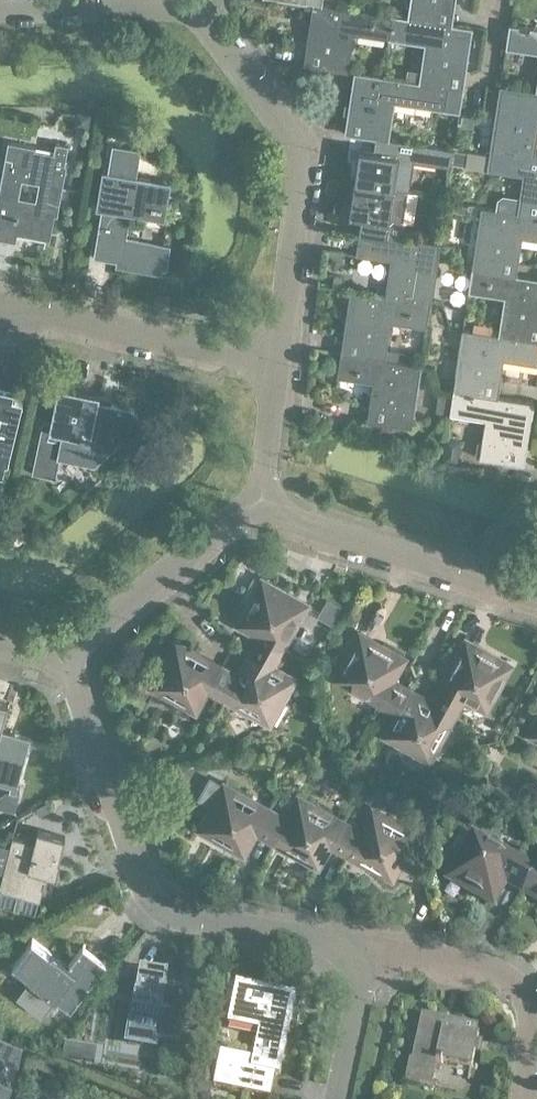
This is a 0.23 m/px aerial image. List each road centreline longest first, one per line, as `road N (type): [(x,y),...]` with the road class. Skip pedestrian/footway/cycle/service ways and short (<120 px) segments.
road 1 (unclassified): [(359,947),(199,922),(164,907),(138,866),(61,674)]
road 2 (residential): [(277,362),(298,150),(208,28),(197,0)]
road 3 (unclassified): [(262,511),(536,597)]
road 4 (residential): [(277,362),(0,304)]
road 5 (unclassified): [(526,1098),(535,1024),(528,1002),(498,975),(359,947)]
road 6 (unclassified): [(61,674),(233,517),(262,511)]
road 7 (unclassified): [(331,1098),(359,947)]
road 8 (residential): [(262,511),(277,362)]

